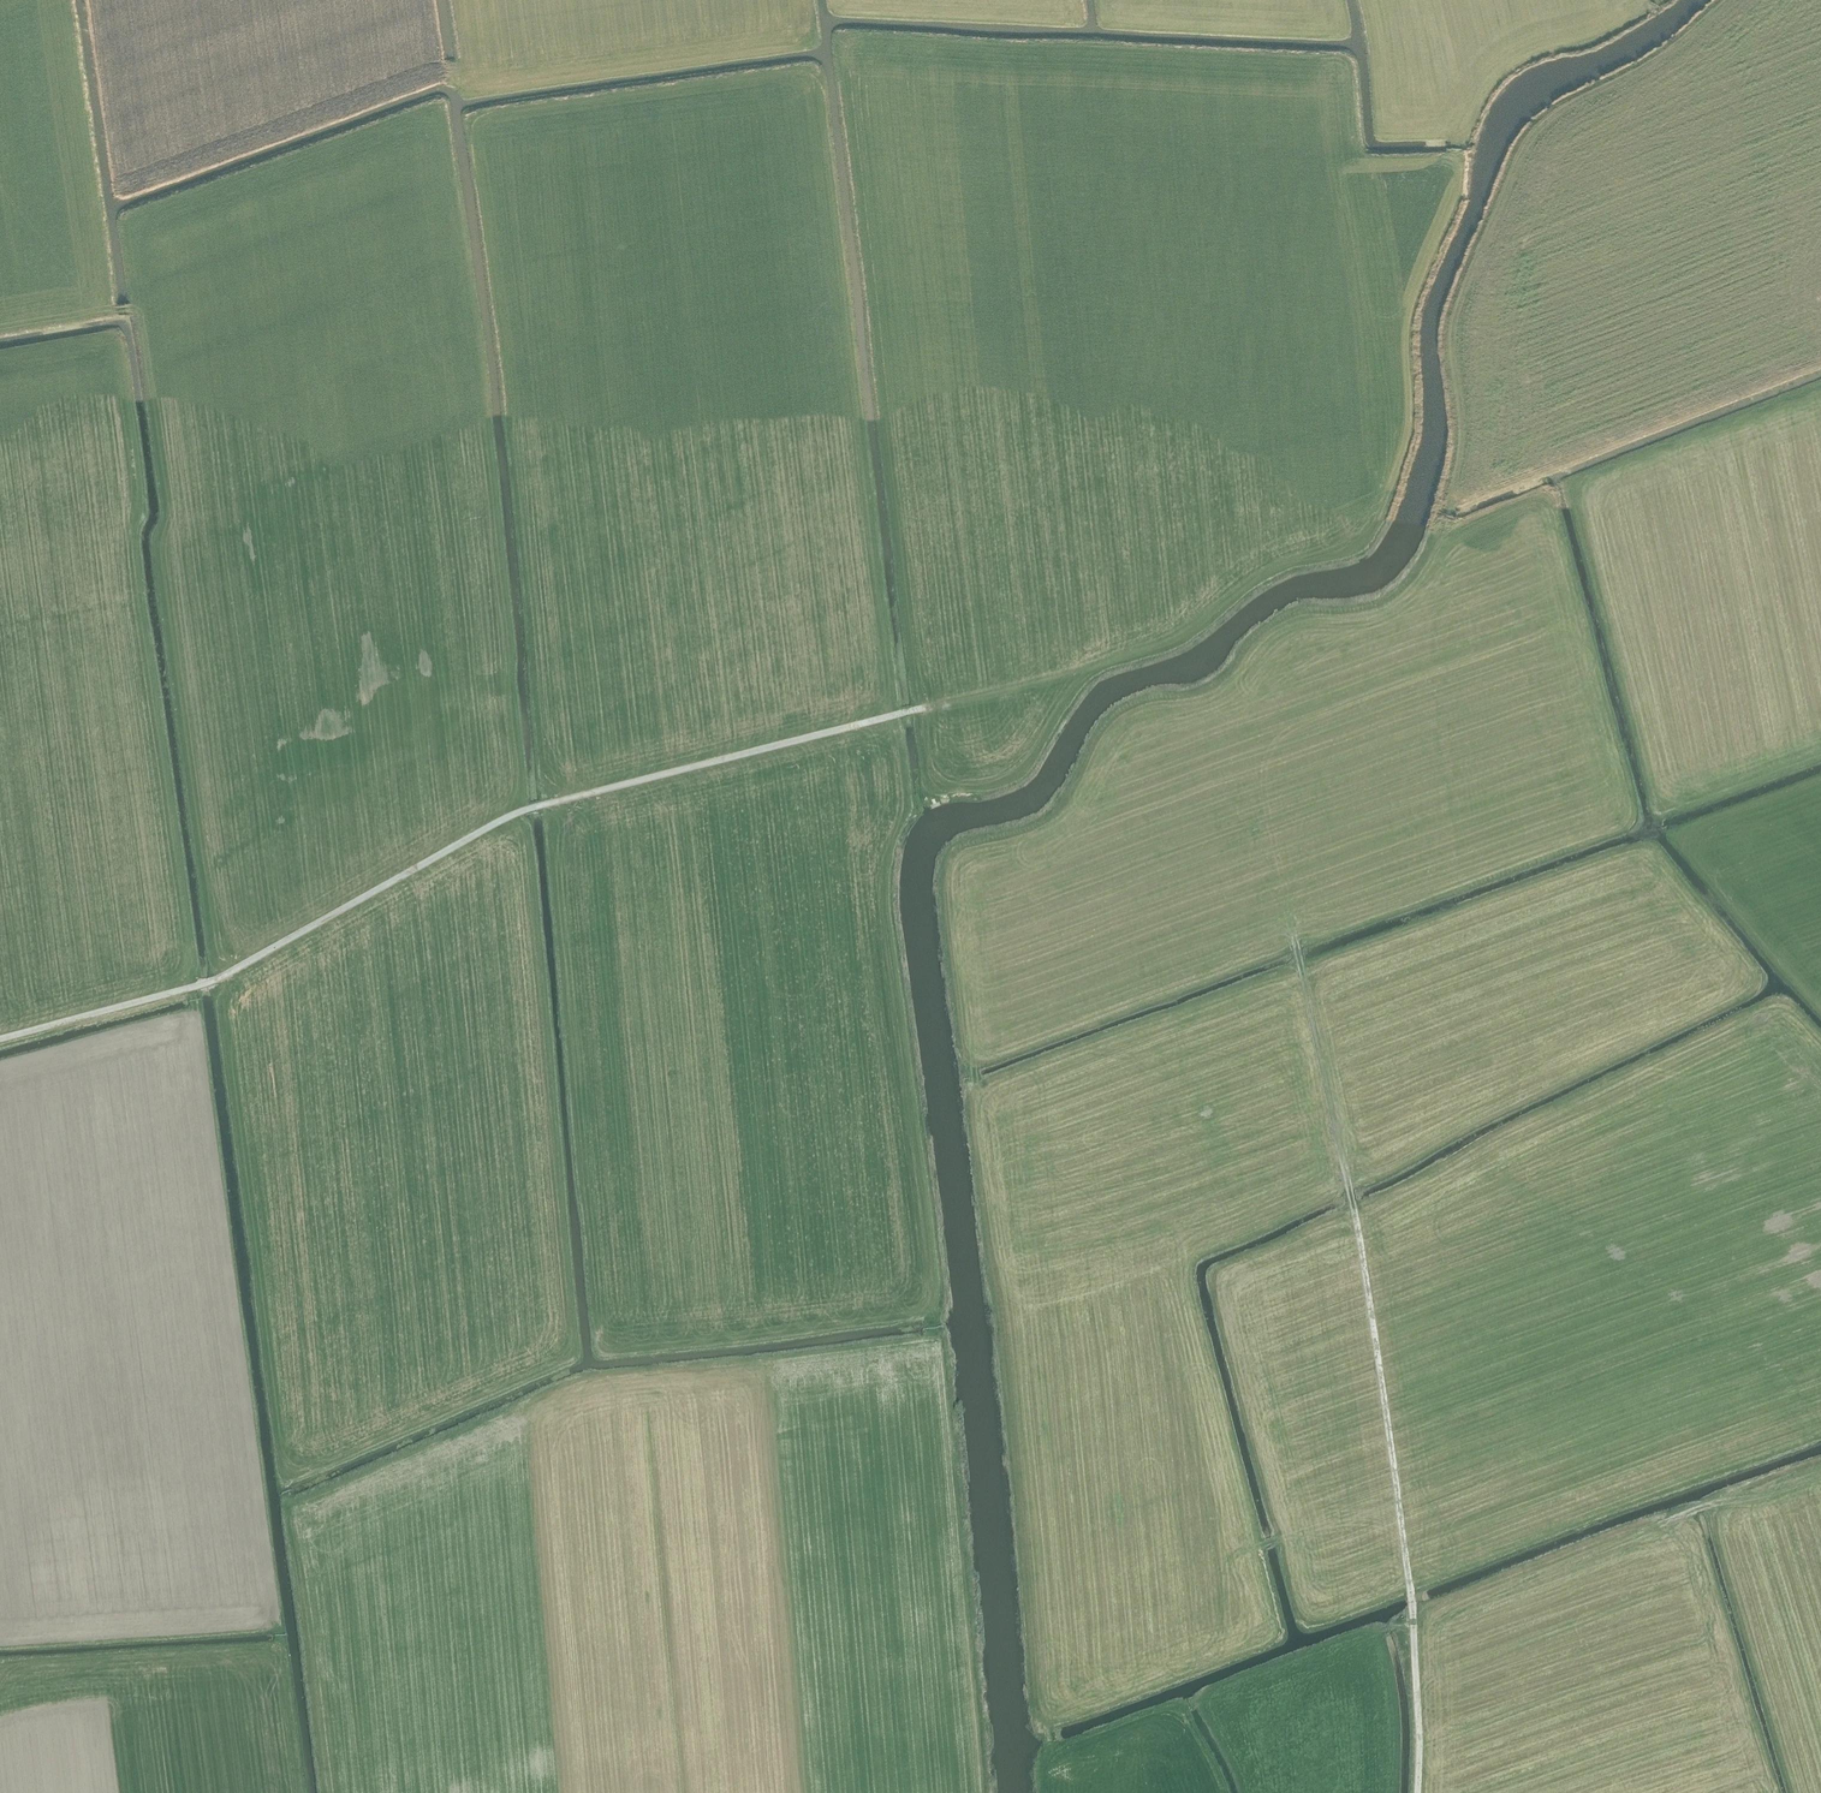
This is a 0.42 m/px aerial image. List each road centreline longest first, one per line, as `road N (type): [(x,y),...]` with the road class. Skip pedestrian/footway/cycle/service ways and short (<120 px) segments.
road 1 (track): [(926,706),(522,809),(208,984),(0,1038)]

